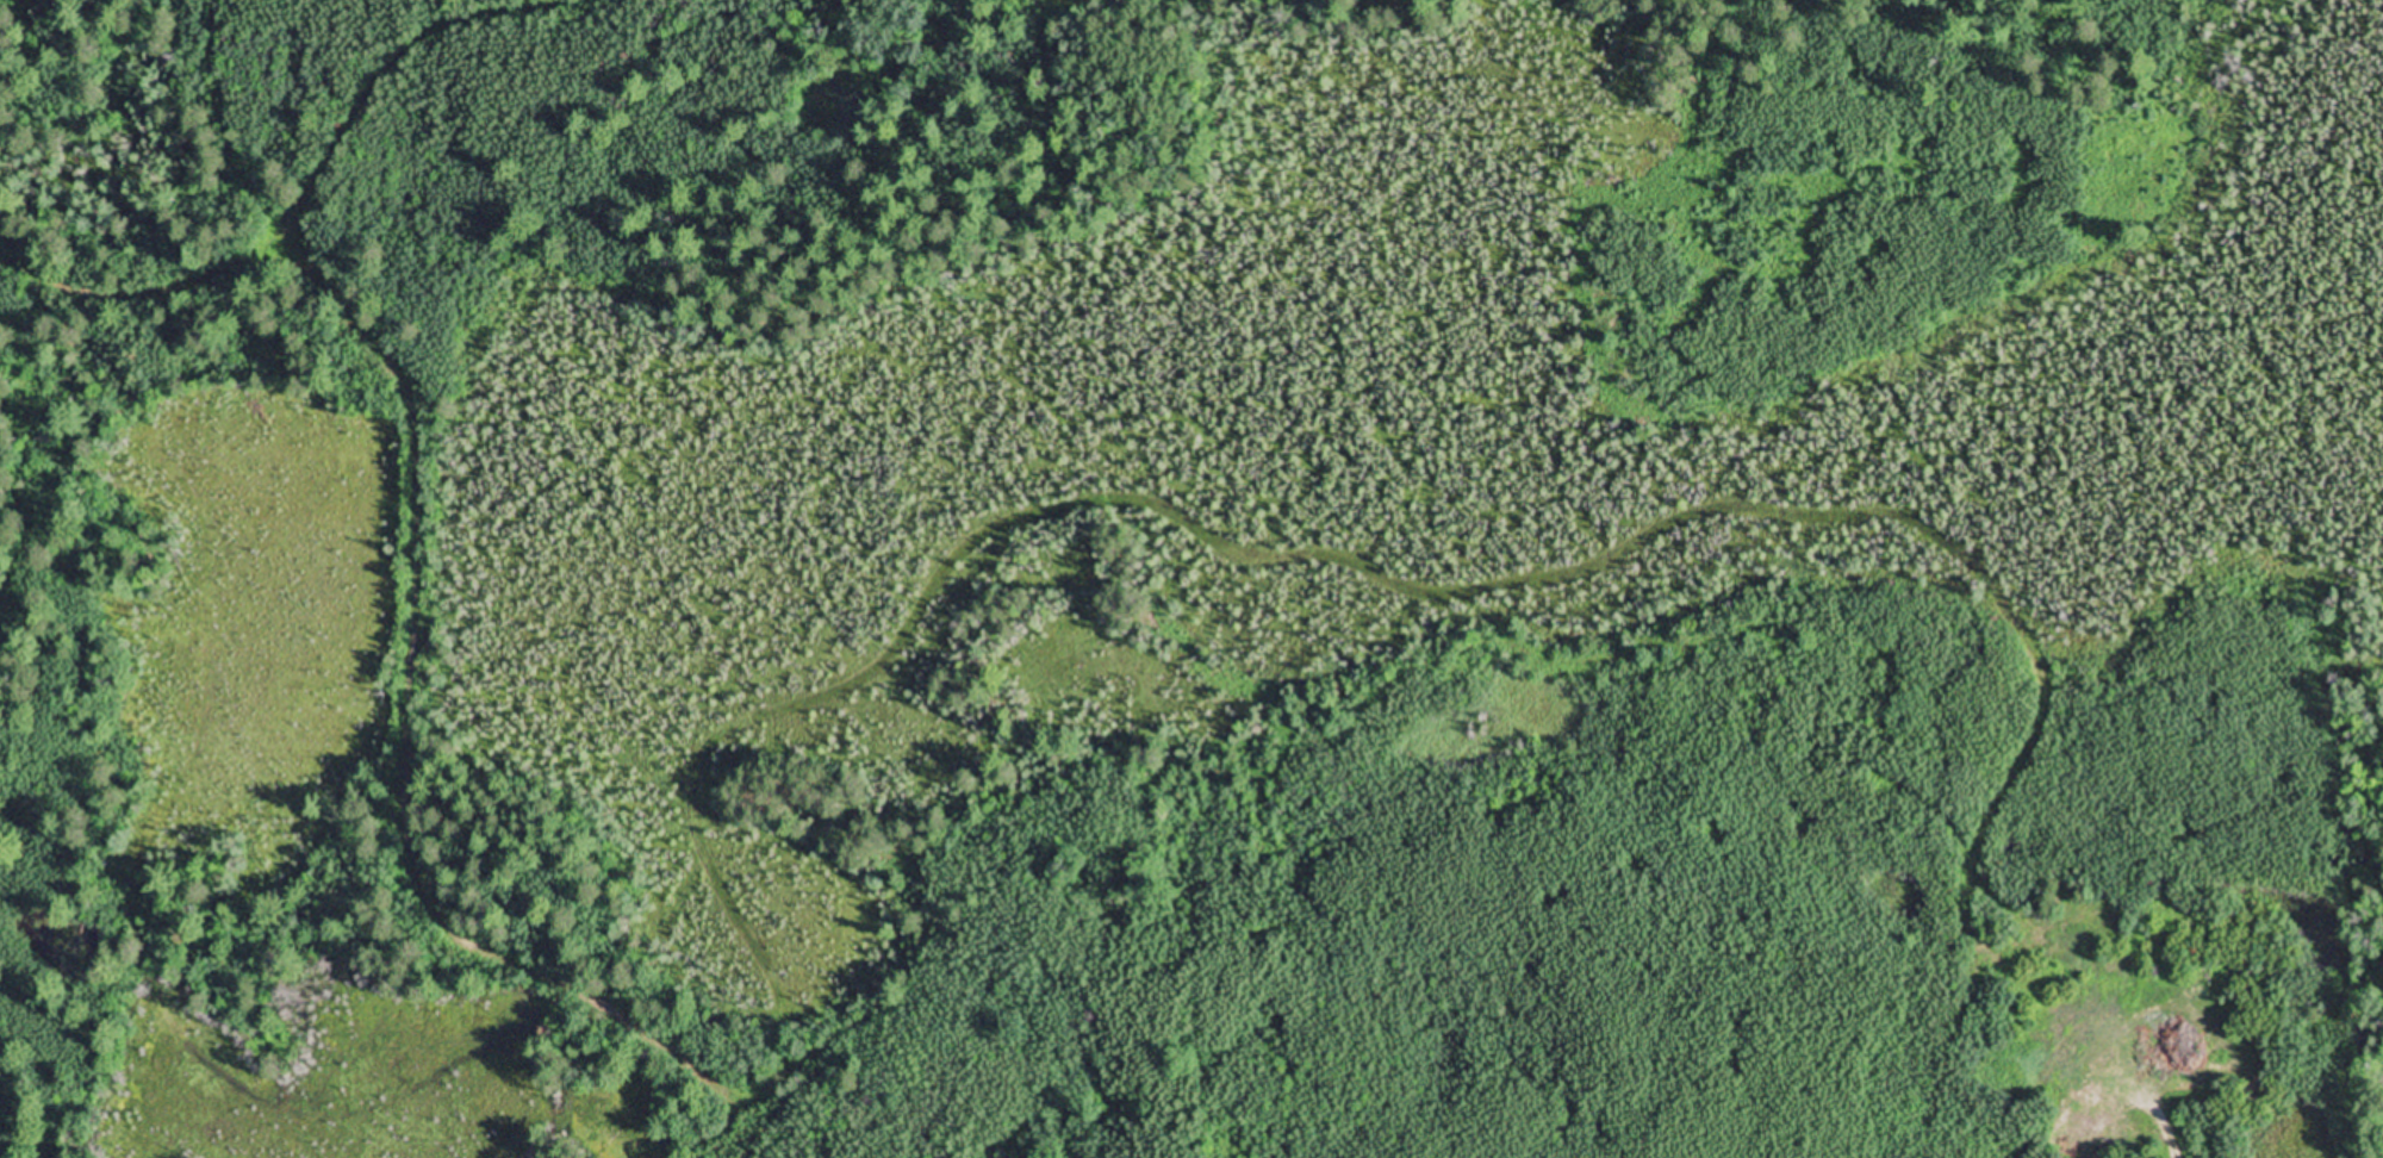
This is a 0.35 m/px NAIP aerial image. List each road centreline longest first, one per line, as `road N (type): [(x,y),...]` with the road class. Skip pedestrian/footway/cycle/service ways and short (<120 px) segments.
road 1 (track): [(2212,1157),(2197,1096),(2152,1050),(2095,1040),(2003,1125),(1986,1157)]

